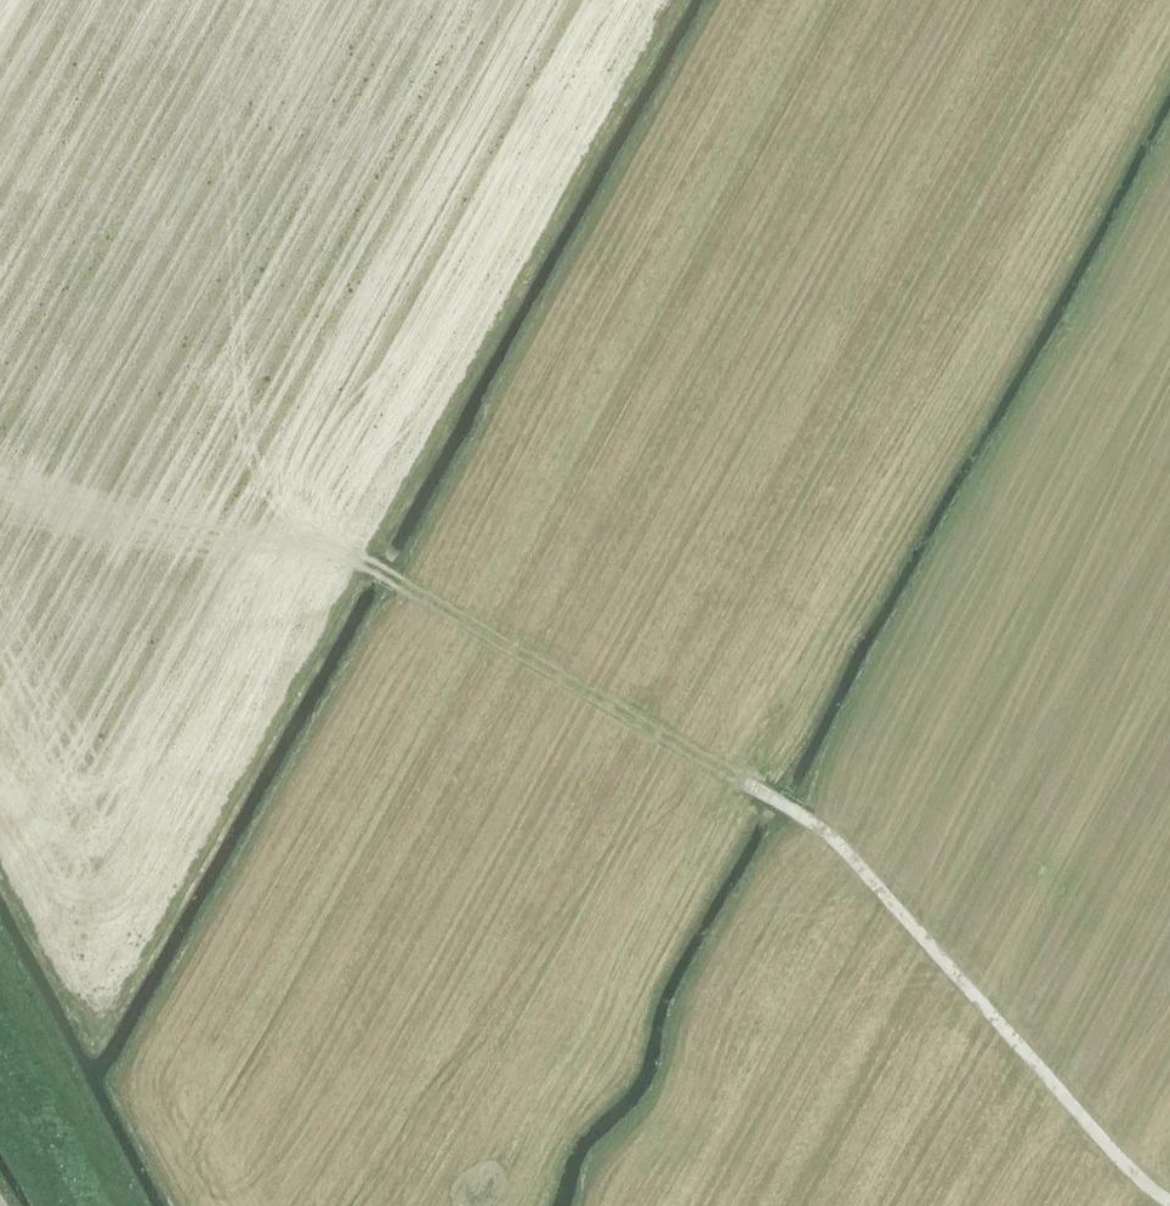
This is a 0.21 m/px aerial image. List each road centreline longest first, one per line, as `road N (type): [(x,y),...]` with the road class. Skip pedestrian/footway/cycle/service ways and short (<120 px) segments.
road 1 (track): [(1169,1202),(1128,1168),(829,833),(740,779)]

